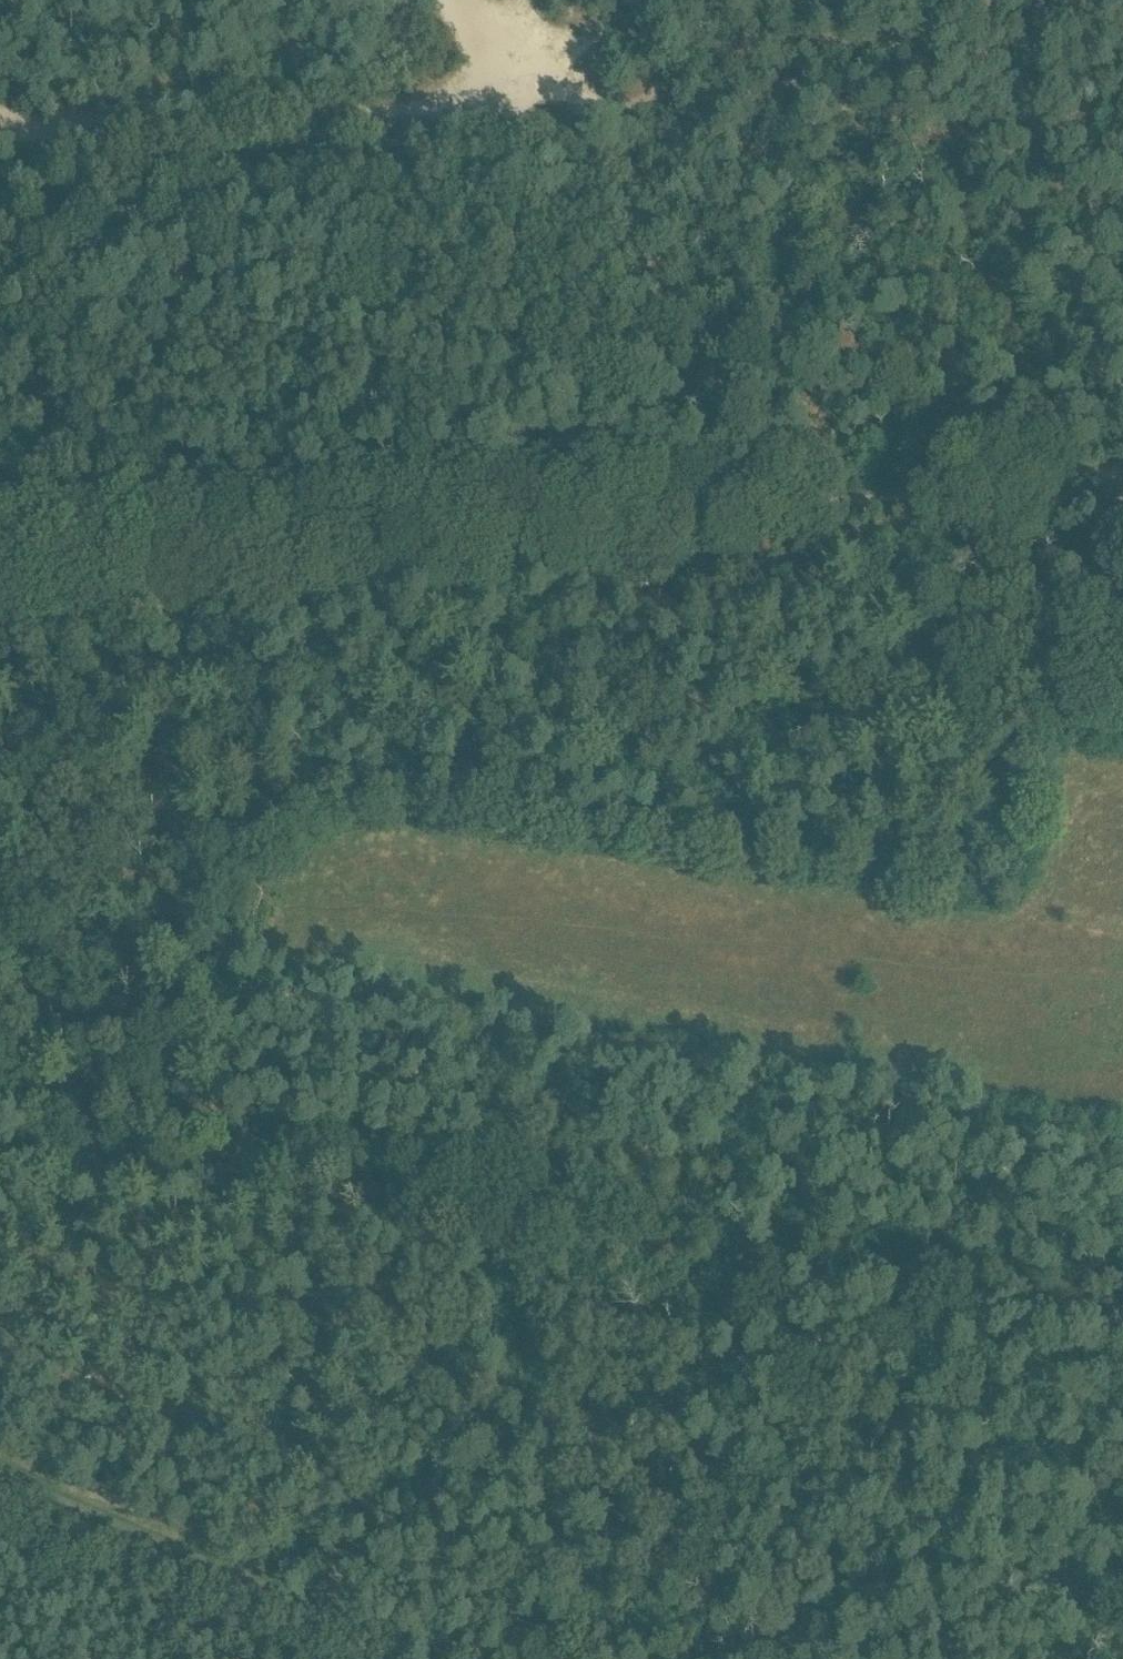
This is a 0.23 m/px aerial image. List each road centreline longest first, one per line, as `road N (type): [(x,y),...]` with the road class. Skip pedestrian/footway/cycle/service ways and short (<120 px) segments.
road 1 (track): [(643,528),(0,591)]
road 2 (track): [(1031,493),(643,528)]

